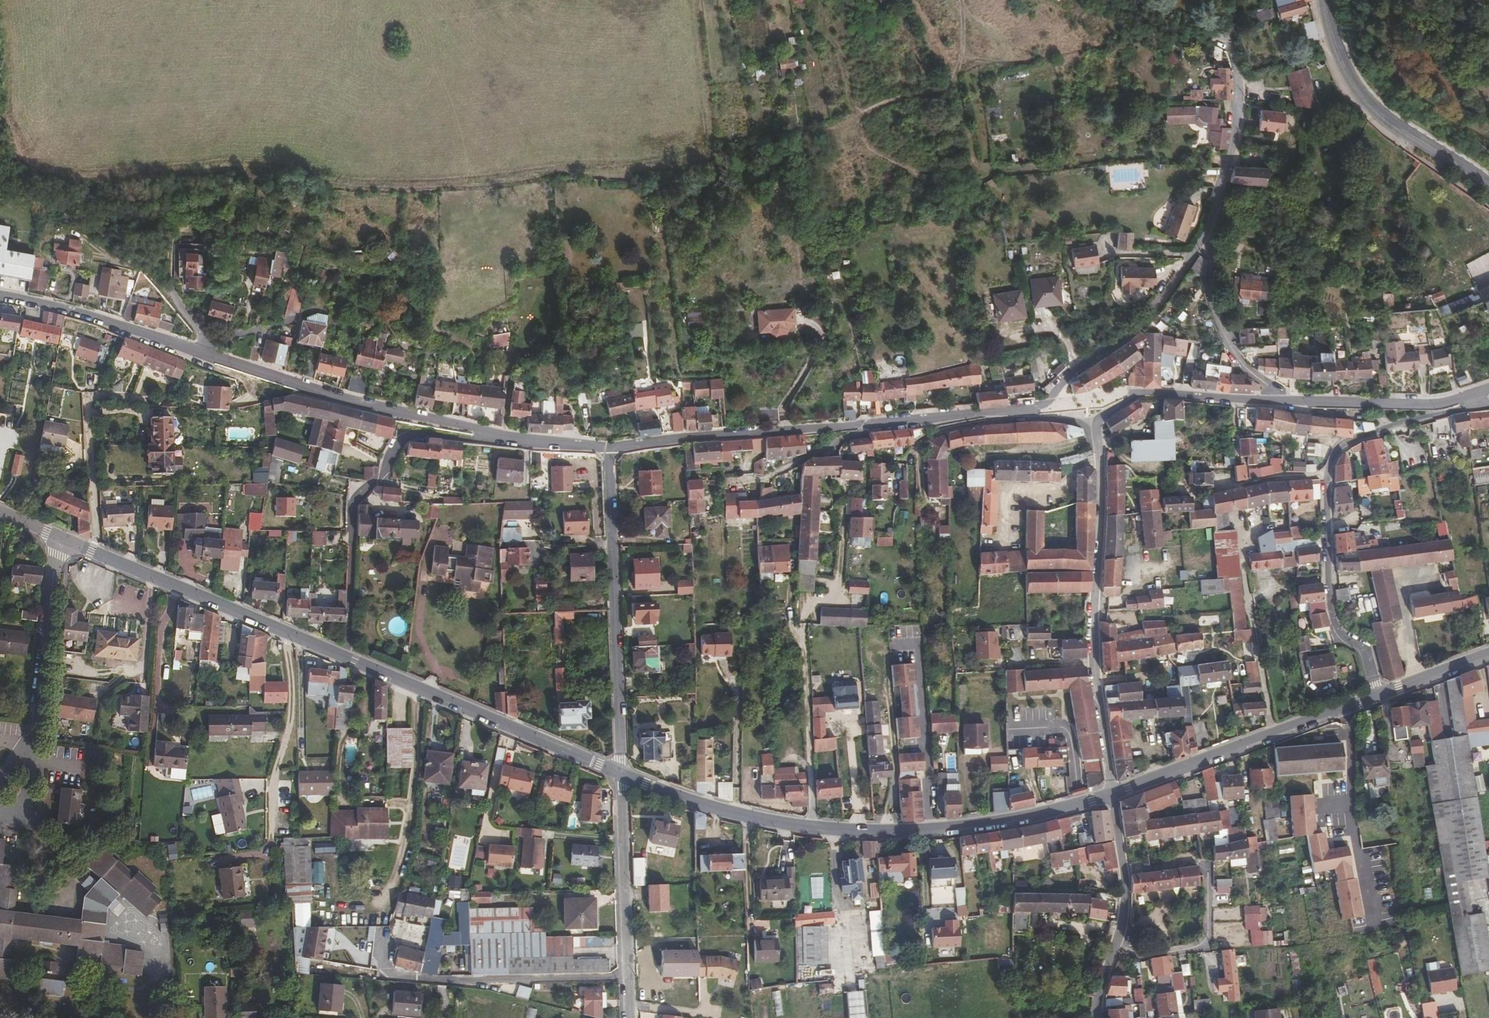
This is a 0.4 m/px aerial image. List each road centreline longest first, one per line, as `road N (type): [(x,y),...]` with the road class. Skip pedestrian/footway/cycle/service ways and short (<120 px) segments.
road 1 (residential): [(1292,400),(1146,393),(1099,422),(1092,646),(1113,794)]
road 2 (residential): [(489,431),(314,389),(122,325),(0,295)]
road 3 (secondary): [(1113,794),(979,825),(852,829),(716,808),(624,775)]
road 4 (residential): [(1047,405),(606,447)]
road 5 (residential): [(1378,698),(1365,654),(1335,624),(1326,478),(1338,449),(1461,407),(1471,395)]
road 6 (secondary): [(343,656),(0,512)]
road 7 (residential): [(624,775),(606,447)]
road 8 (residential): [(489,431),(481,438),(419,433),(400,440),(384,474),(353,502),(343,656)]
road 9 (secondary): [(624,775),(343,656)]
road 10 (secondary): [(1378,698),(1113,794)]
road 11 (primary): [(1488,187),(1380,115),(1355,84),(1326,0)]
road 12 (residential): [(624,775),(631,1017)]
road 13 (residential): [(1113,794),(1125,916),(1096,1017)]
road 14 (residential): [(1047,405),(1166,294),(1200,242)]
road 15 (residential): [(1200,242),(1237,119),(1239,73),(1229,40)]
road 16 (residential): [(1200,242),(1208,290),(1231,350),(1292,400)]
road 17 (residential): [(1471,395),(1292,400)]
road 18 (residential): [(1110,0),(1137,19),(1229,40)]

